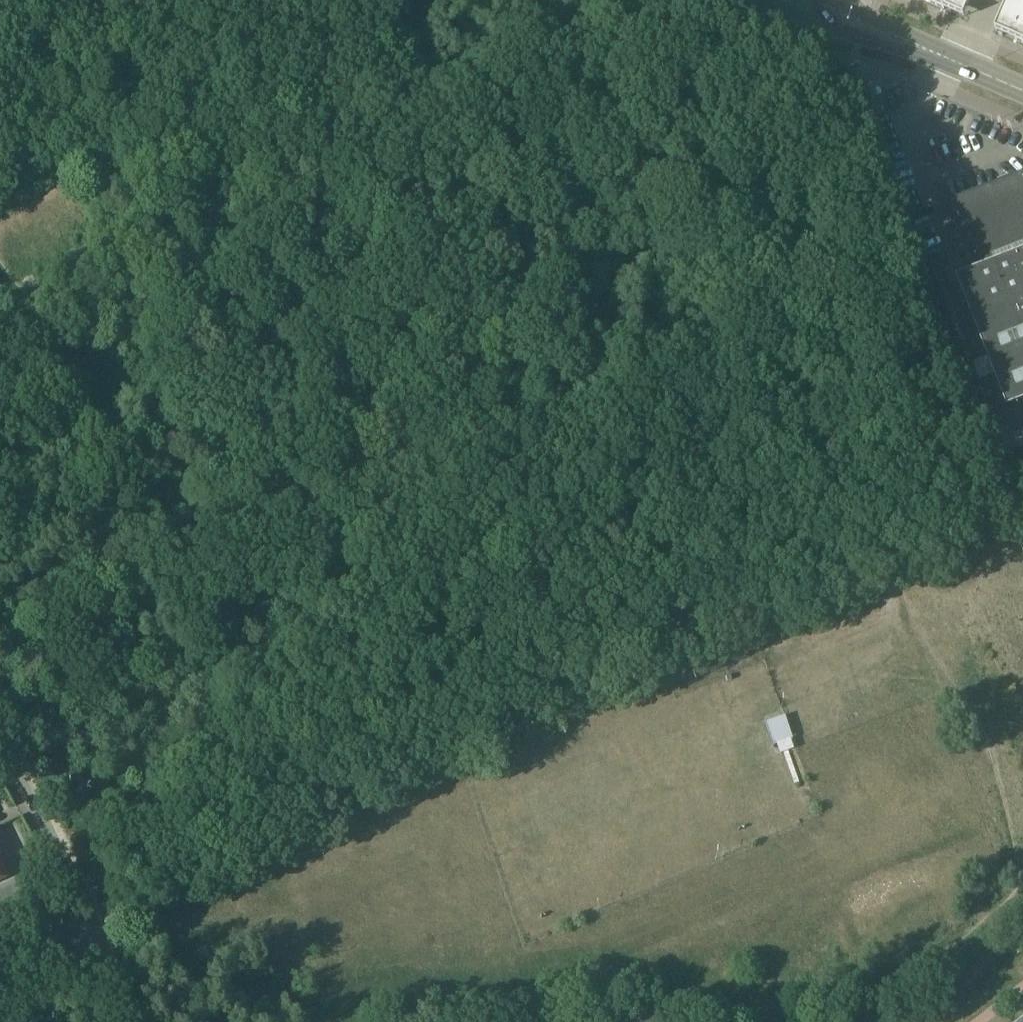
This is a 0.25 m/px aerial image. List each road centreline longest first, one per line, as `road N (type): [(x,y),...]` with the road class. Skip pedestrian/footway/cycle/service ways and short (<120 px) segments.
road 1 (unclassified): [(87,920),(0,742)]
road 2 (unclassified): [(792,13),(915,55),(926,50)]

